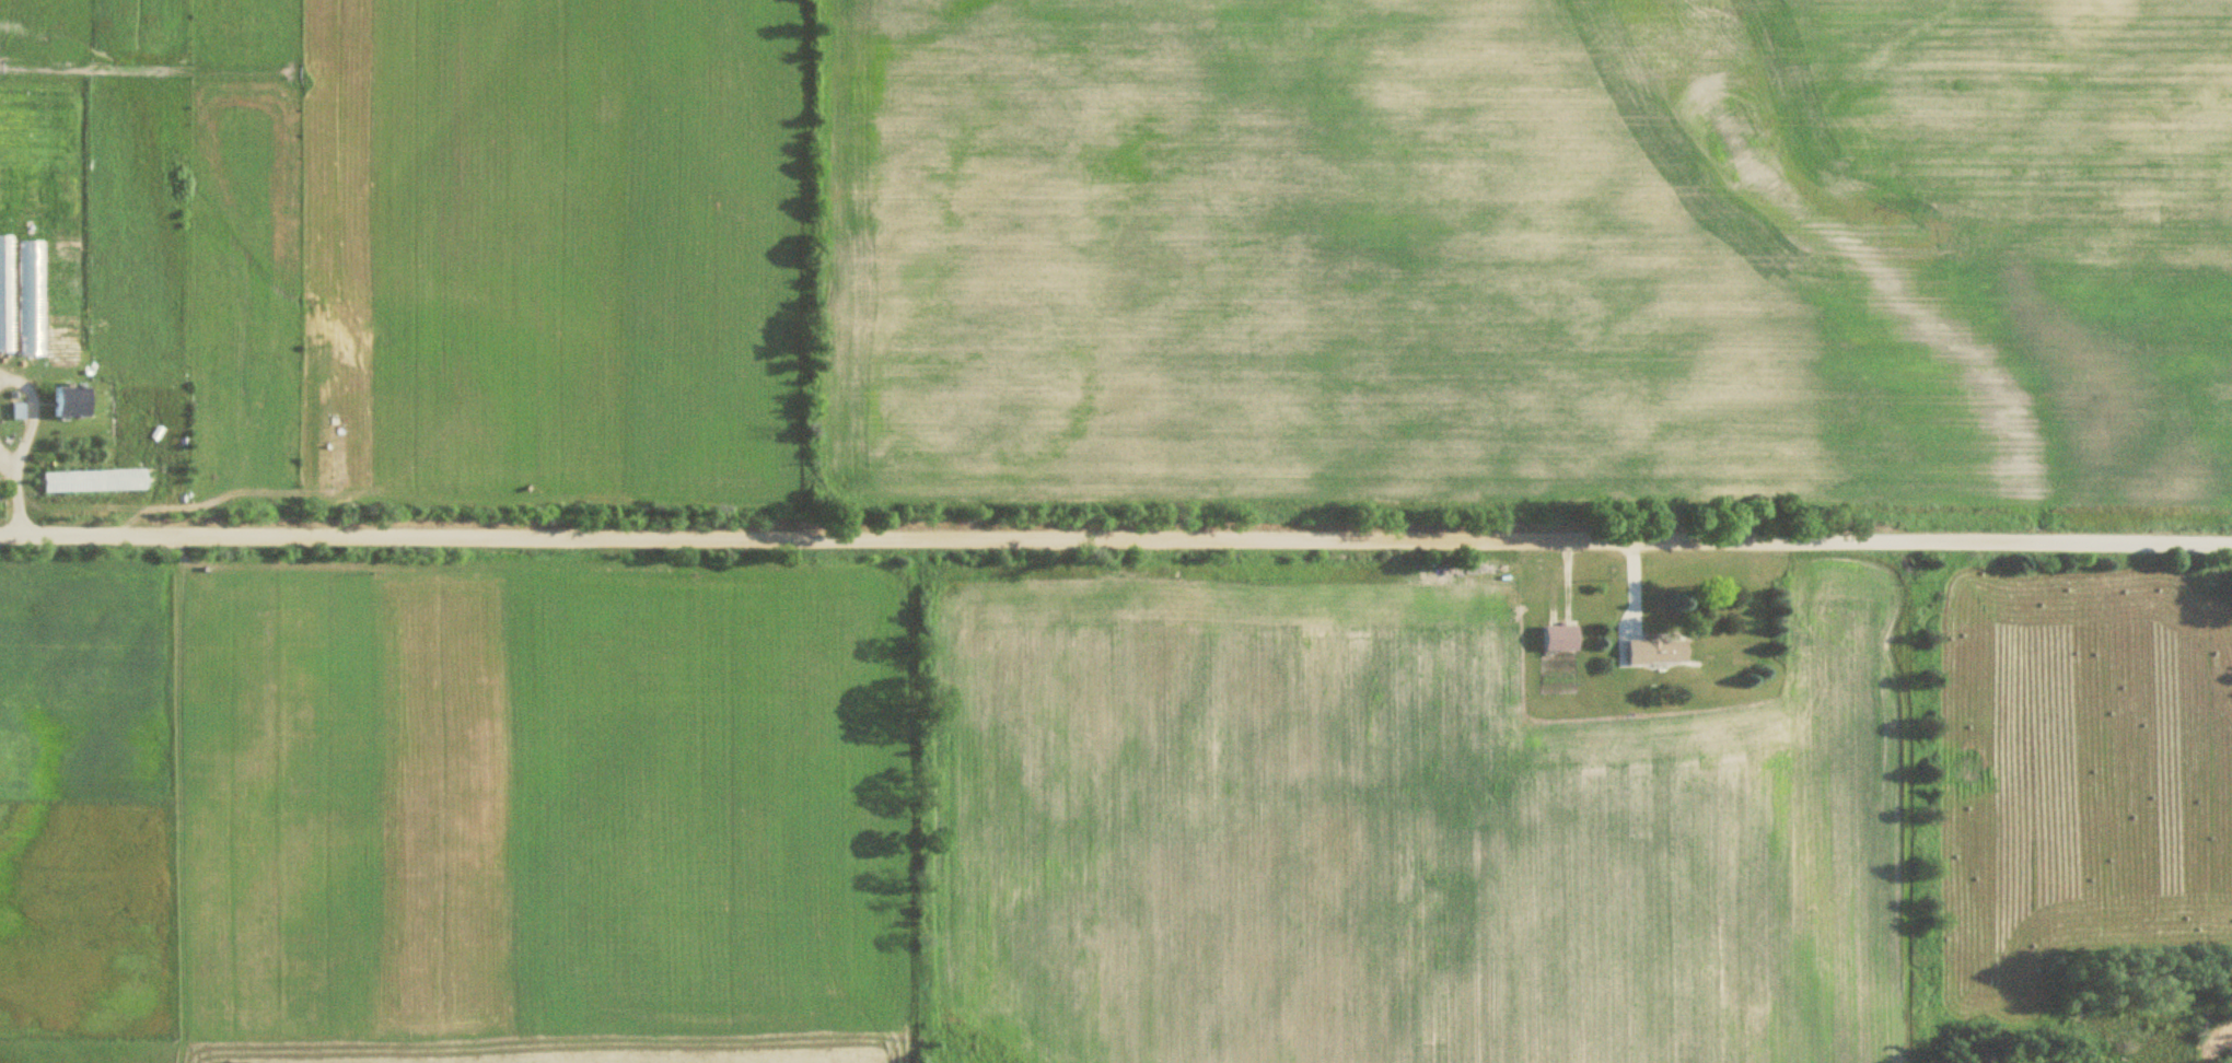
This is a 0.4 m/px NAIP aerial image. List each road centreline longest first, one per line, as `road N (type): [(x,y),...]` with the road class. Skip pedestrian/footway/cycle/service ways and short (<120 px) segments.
road 1 (residential): [(0,535),(2231,540)]

